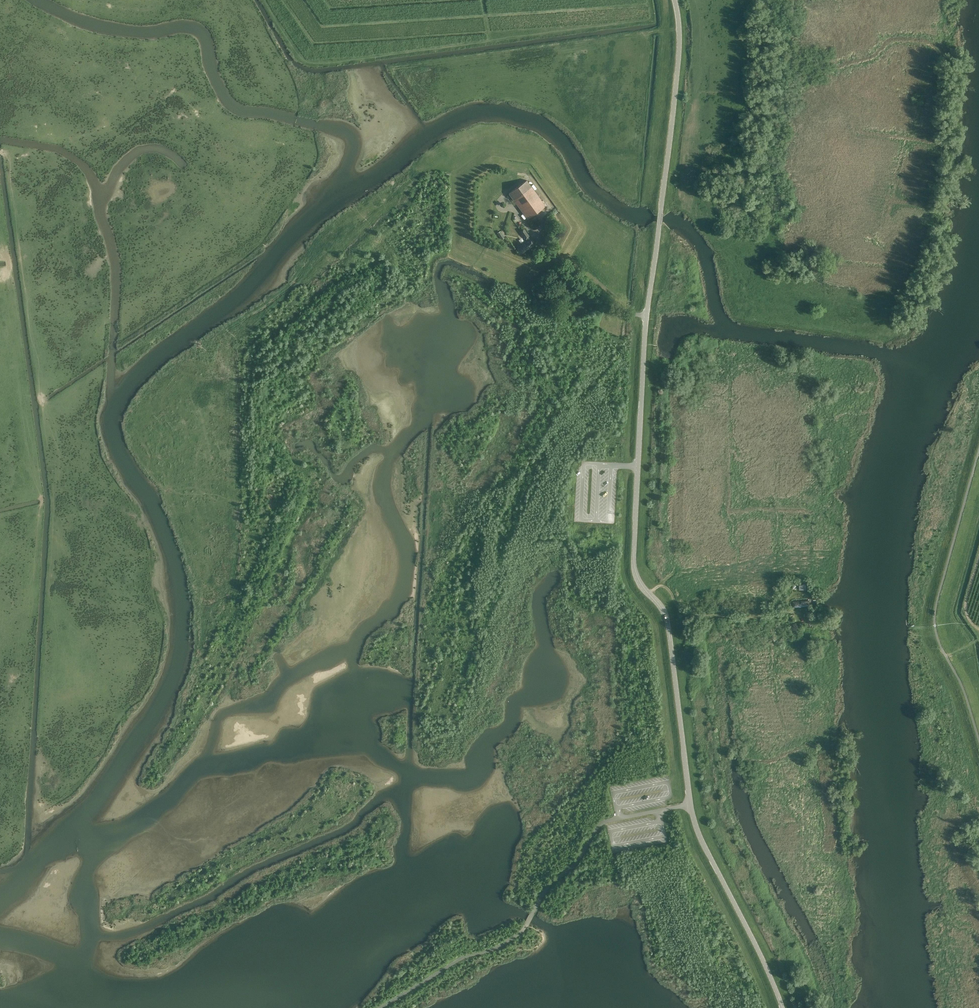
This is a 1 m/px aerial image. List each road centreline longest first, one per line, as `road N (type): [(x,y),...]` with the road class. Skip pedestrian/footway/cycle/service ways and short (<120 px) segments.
road 1 (unclassified): [(690,804),(666,619),(634,565),(646,320),(679,58),(675,0)]
road 2 (unclassified): [(782,1007),(690,804)]

